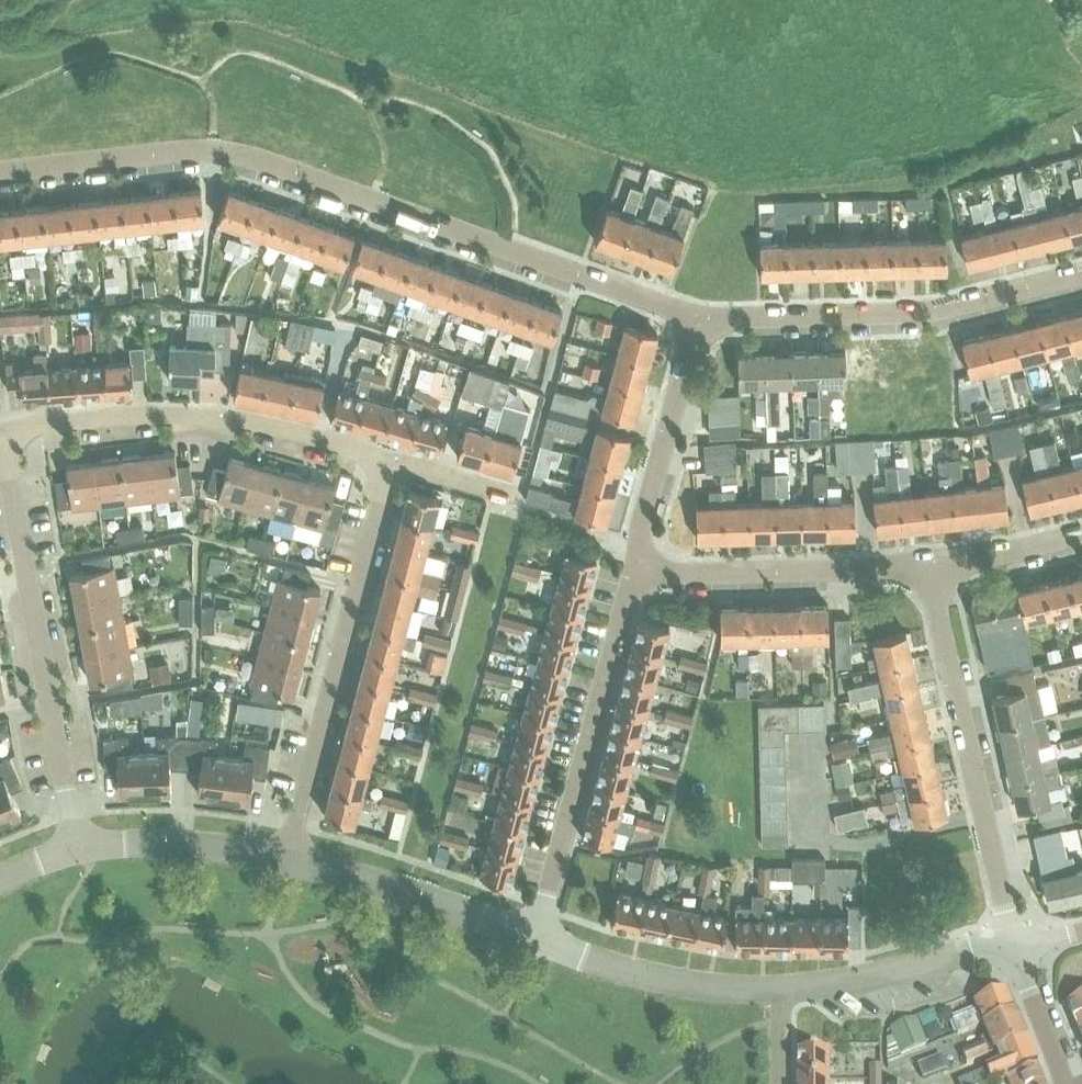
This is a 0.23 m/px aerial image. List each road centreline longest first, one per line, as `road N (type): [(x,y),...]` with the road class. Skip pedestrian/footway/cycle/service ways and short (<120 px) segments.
road 1 (residential): [(697,317),(239,153),(194,148),(0,171)]
road 2 (residential): [(73,847),(0,435)]
road 3 (residential): [(288,860),(388,460)]
road 4 (residential): [(388,460),(207,417),(94,418),(0,434)]
road 5 (residential): [(1081,275),(931,313),(697,317)]
road 6 (residential): [(1012,945),(929,572)]
road 7 (residential): [(534,935),(631,575)]
road 8 (residential): [(631,575),(929,572)]
road 9 (residential): [(631,575),(697,317)]
road 10 (residential): [(288,860),(534,935)]
road 11 (residential): [(534,935),(661,978),(779,987)]
road 12 (residential): [(1012,945),(882,977),(779,987)]
road 13 (residential): [(73,847),(187,844),(288,860)]
road 14 (residential): [(929,572),(1081,534)]
road 15 (residential): [(1065,1083),(1012,945)]
road 16 (residential): [(507,494),(388,460)]

